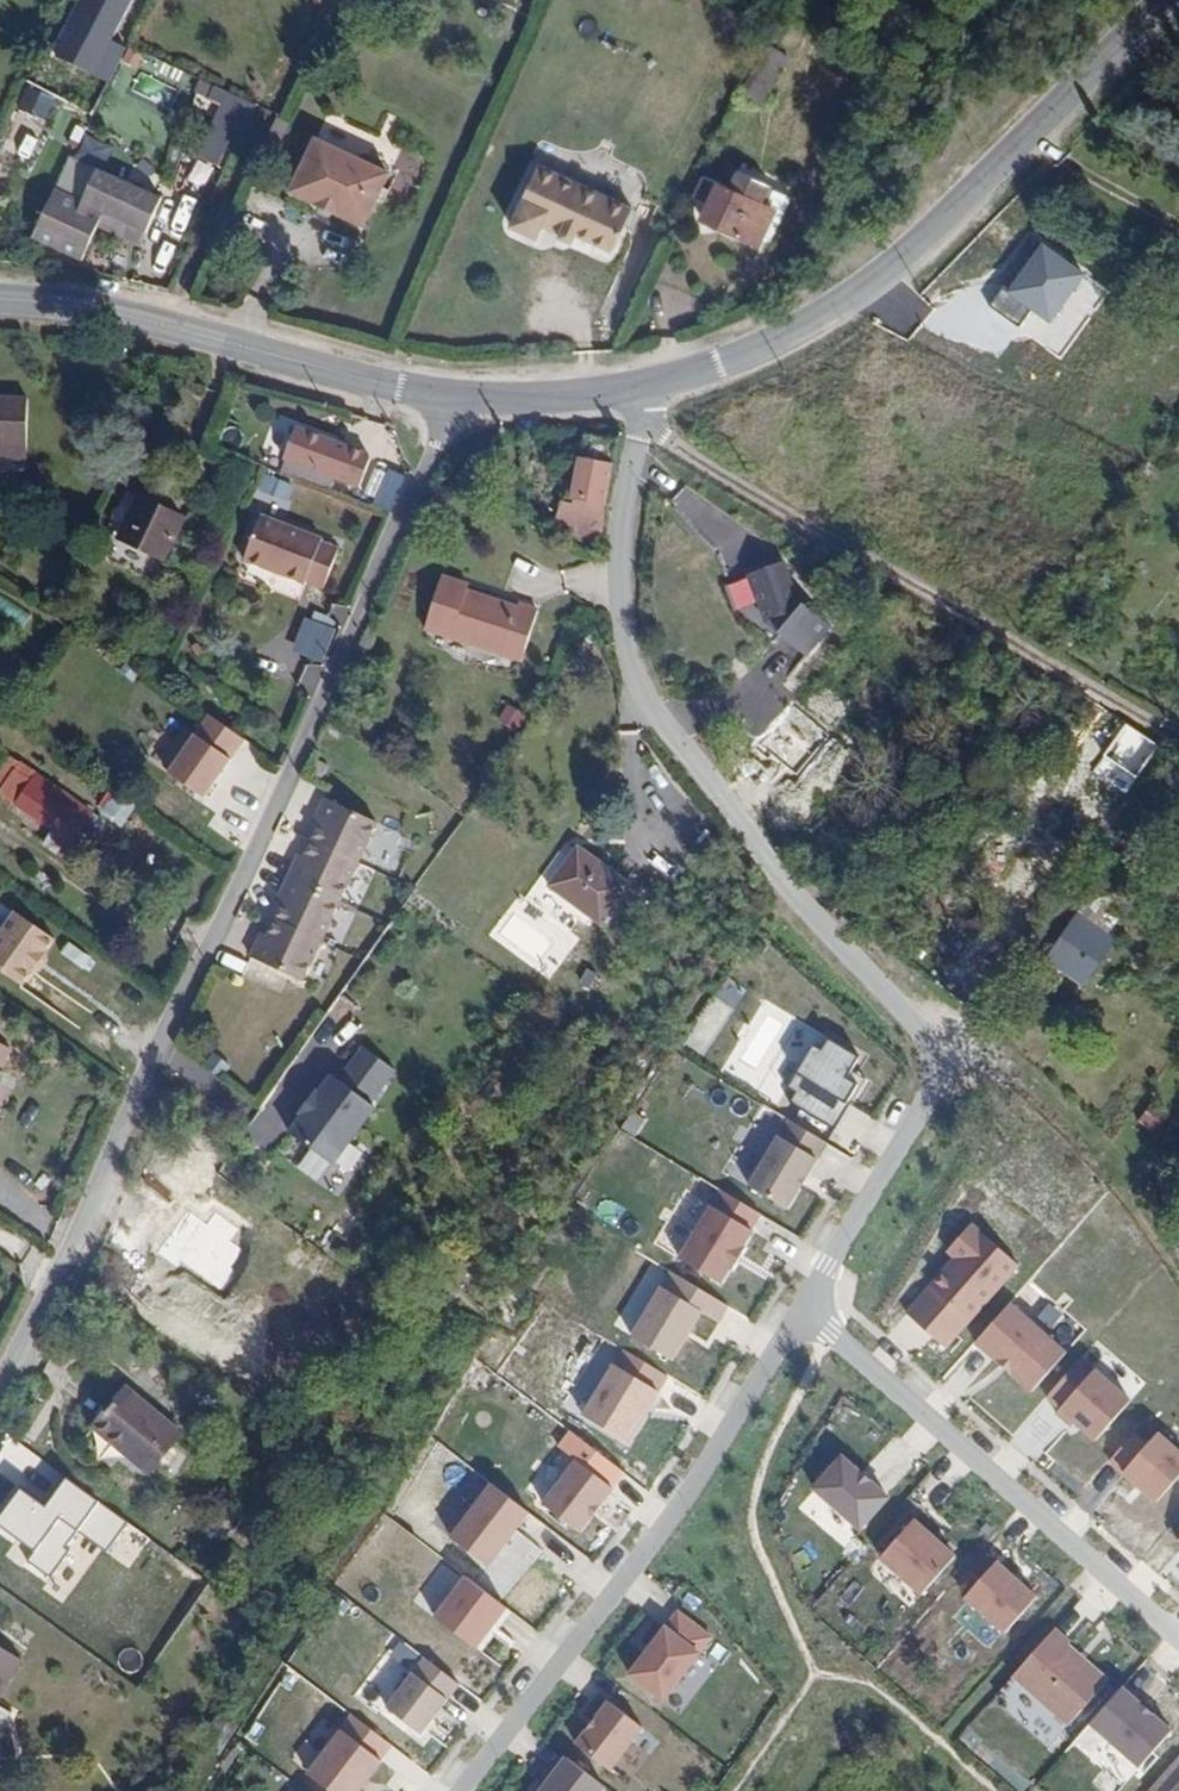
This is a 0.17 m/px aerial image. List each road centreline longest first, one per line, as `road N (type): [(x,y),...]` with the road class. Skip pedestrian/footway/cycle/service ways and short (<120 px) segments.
road 1 (residential): [(0,1402),(305,743),(454,397)]
road 2 (residential): [(642,384),(620,498),(618,598),(633,675),(665,733),(954,1062)]
road 3 (tertiary): [(642,384),(737,361),(862,295),(1170,0)]
road 4 (track): [(635,428),(1178,734)]
road 5 (residential): [(462,1790),(805,1313)]
road 6 (residential): [(805,1313),(1178,1640)]
road 7 (tertiary): [(0,294),(147,312),(276,354),(454,397)]
road 8 (residential): [(805,1313),(954,1062)]
road 9 (track): [(1017,1078),(1149,1195),(1178,1236)]
road 10 (tertiary): [(454,397),(642,384)]

